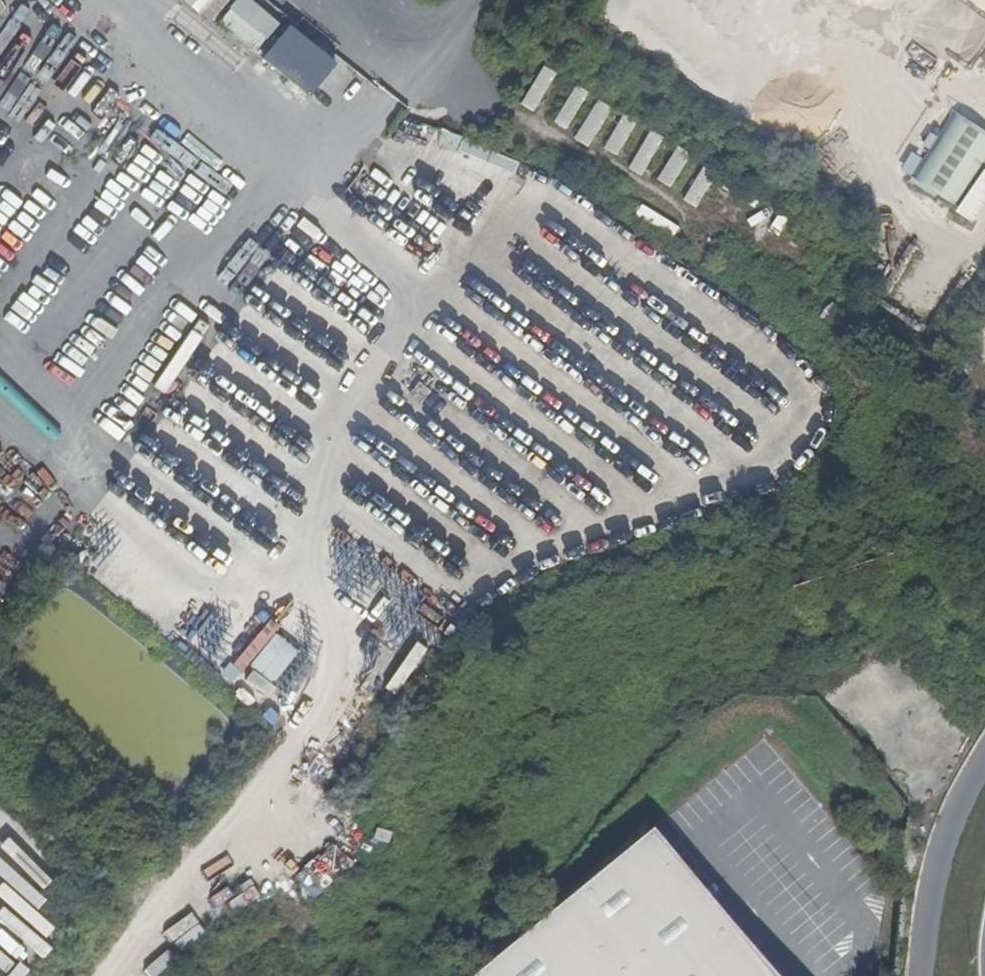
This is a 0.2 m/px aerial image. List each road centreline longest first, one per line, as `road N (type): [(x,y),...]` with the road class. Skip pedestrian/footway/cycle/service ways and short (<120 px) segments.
road 1 (unclassified): [(912,975),(924,885),(950,800),(984,745)]
road 2 (unclassified): [(481,0),(417,68),(505,107)]

